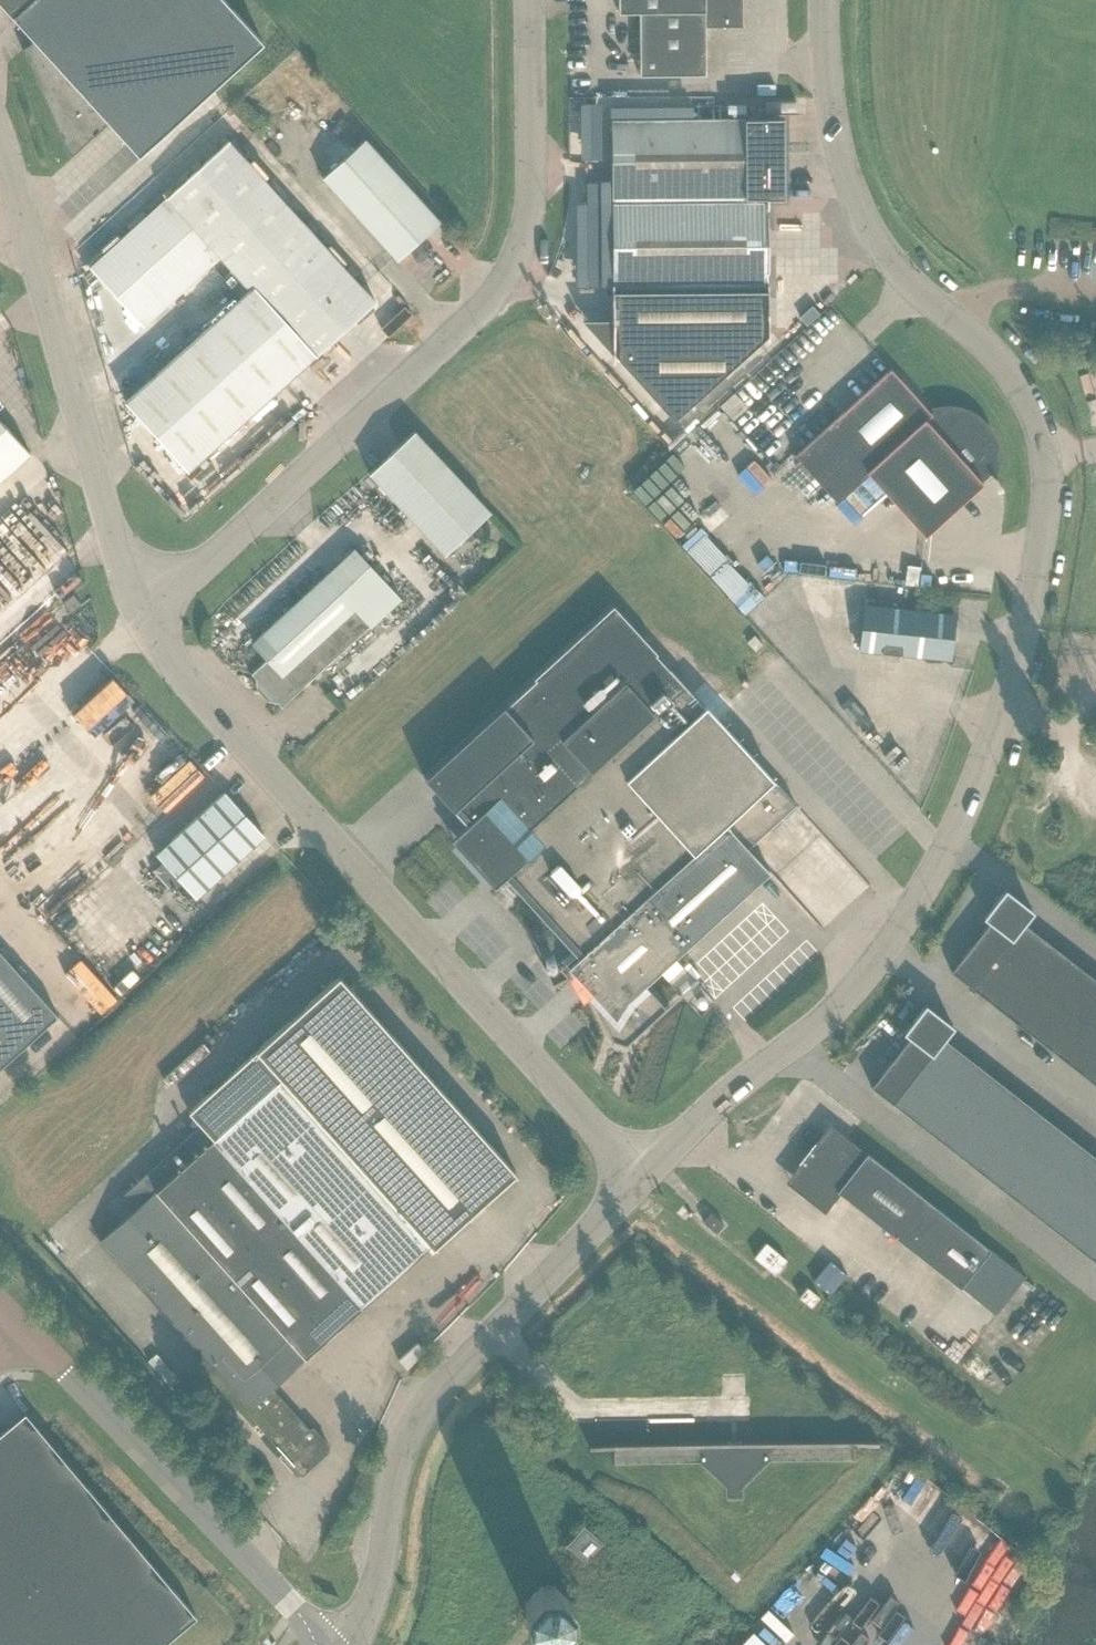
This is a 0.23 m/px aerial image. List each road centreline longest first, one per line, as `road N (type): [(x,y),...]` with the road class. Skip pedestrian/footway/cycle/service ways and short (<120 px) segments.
road 1 (unclassified): [(642,1177),(839,1004),(911,913),(967,807),(999,712),(1048,511),(1046,461),(1022,390),(987,346),(895,267),(849,188),(826,76),(825,0)]
road 2 (unclassified): [(135,602),(214,557),(483,310),(511,270),(531,195),(530,0)]
road 3 (unclassified): [(642,1177),(164,659),(135,602)]
road 4 (unclassified): [(352,1644),(381,1572),(391,1484),(415,1418),(642,1177)]
road 5 (unclassified): [(135,602),(0,159)]
road 6 (unclassified): [(320,1644),(22,1334)]

